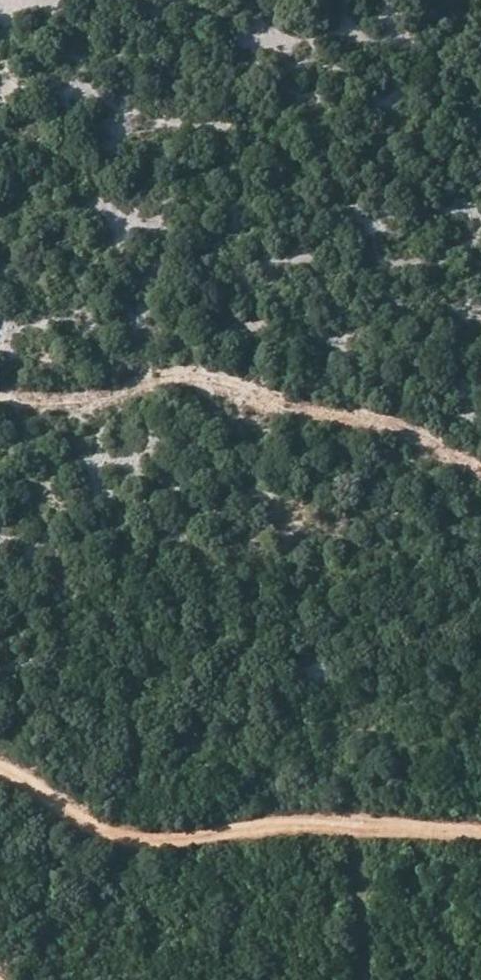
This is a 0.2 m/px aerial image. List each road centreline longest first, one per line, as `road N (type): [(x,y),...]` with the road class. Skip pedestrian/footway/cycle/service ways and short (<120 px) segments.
road 1 (track): [(0,765),(85,826),(174,847),(323,825),(480,833)]
road 2 (track): [(0,395),(70,405),(197,375),(312,423),(375,424),(480,470)]

